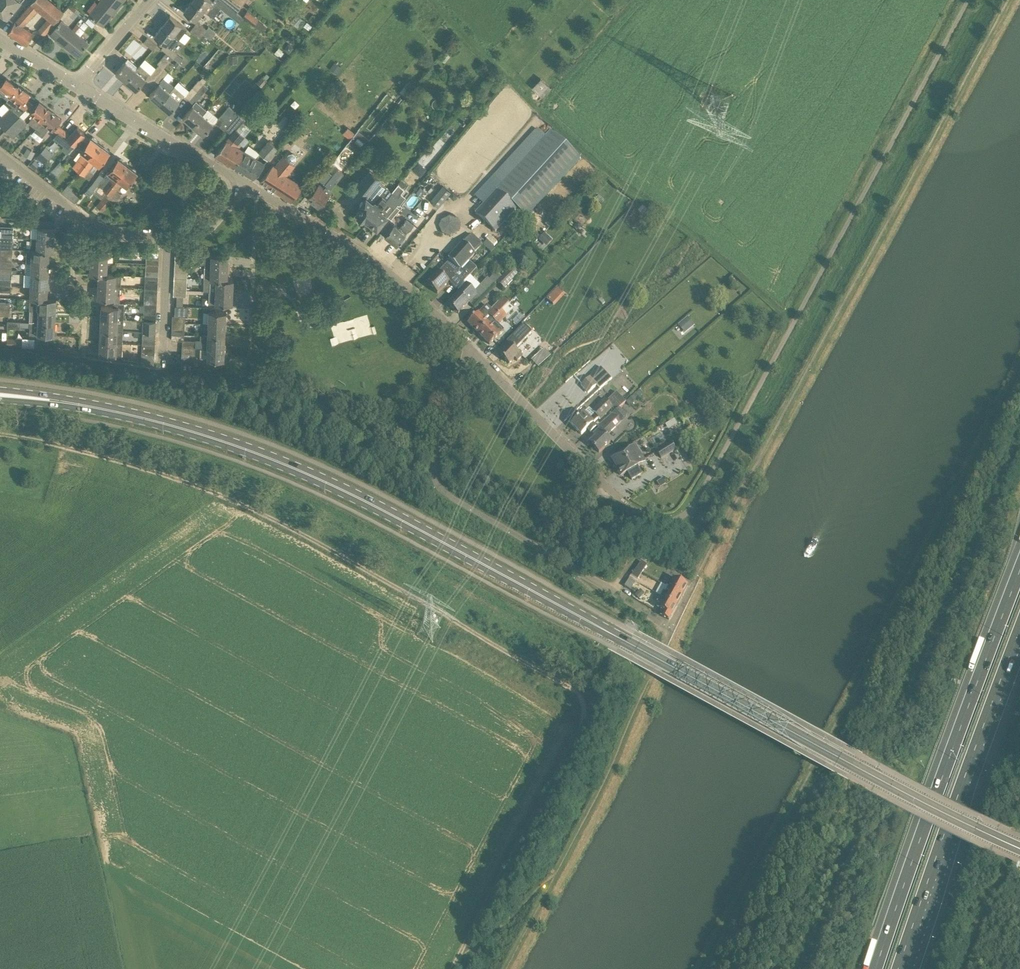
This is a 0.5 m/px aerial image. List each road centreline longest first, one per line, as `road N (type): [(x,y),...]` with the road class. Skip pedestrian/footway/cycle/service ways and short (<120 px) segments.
road 1 (primary): [(1019,848),(332,485),(165,424),(0,395)]
road 2 (track): [(462,951),(587,719),(583,696),(279,523),(154,469),(0,436)]
road 3 (unclassified): [(640,515),(672,522),(698,500),(969,0)]
road 4 (motorway): [(1019,564),(873,968)]
road 5 (residential): [(673,628),(441,492),(434,473),(467,347)]
road 6 (motorway): [(903,968),(1019,639)]
road 7 (residential): [(467,347),(356,248),(244,184)]
road 8 (residential): [(467,347),(640,515)]
road 9 (residential): [(244,184),(78,85)]
road 10 (residential): [(2,156),(91,226),(168,238)]
road 11 (residential): [(162,370),(168,238)]

